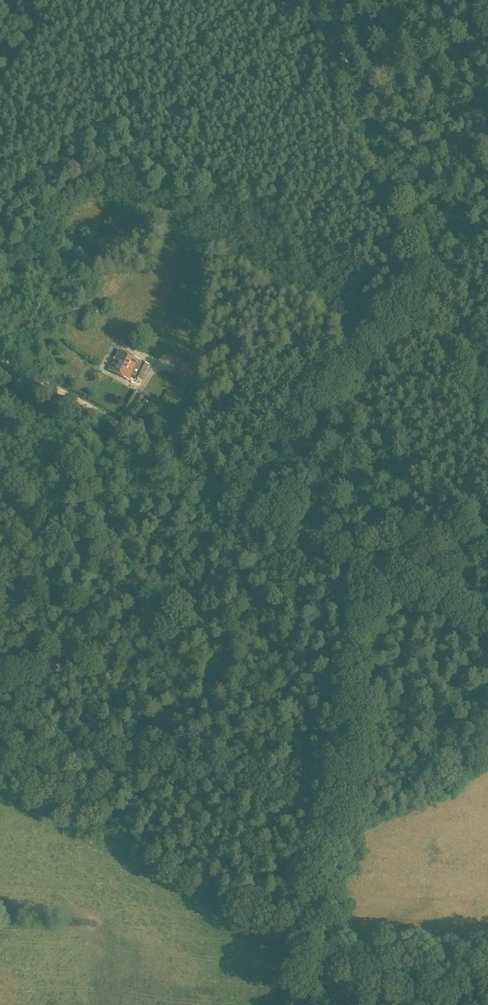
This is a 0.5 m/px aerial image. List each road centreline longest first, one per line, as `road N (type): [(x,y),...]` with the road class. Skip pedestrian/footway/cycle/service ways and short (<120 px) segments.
road 1 (track): [(365,553),(227,487),(0,359)]
road 2 (track): [(323,821),(25,710),(0,681)]
road 3 (track): [(329,0),(425,282)]
road 4 (track): [(323,821),(365,553)]
road 5 (track): [(0,642),(116,426)]
road 6 (track): [(487,219),(425,282),(487,418)]
road 7 (track): [(487,1004),(298,999)]
road 8 (track): [(297,1004),(323,821)]
road 9 (track): [(487,616),(365,553)]

